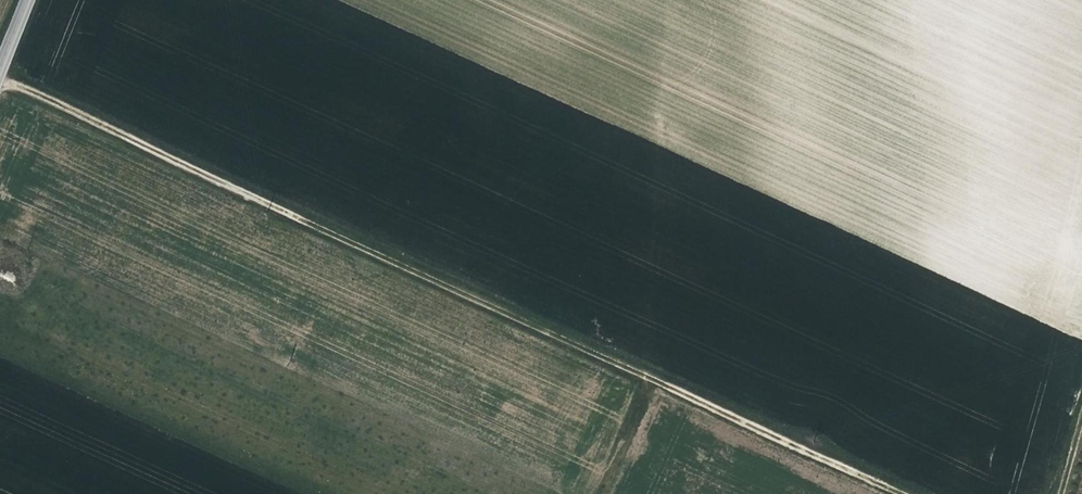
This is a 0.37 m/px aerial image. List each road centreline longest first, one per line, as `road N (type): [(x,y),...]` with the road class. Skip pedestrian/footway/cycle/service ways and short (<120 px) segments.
road 1 (track): [(0,77),(908,493)]

